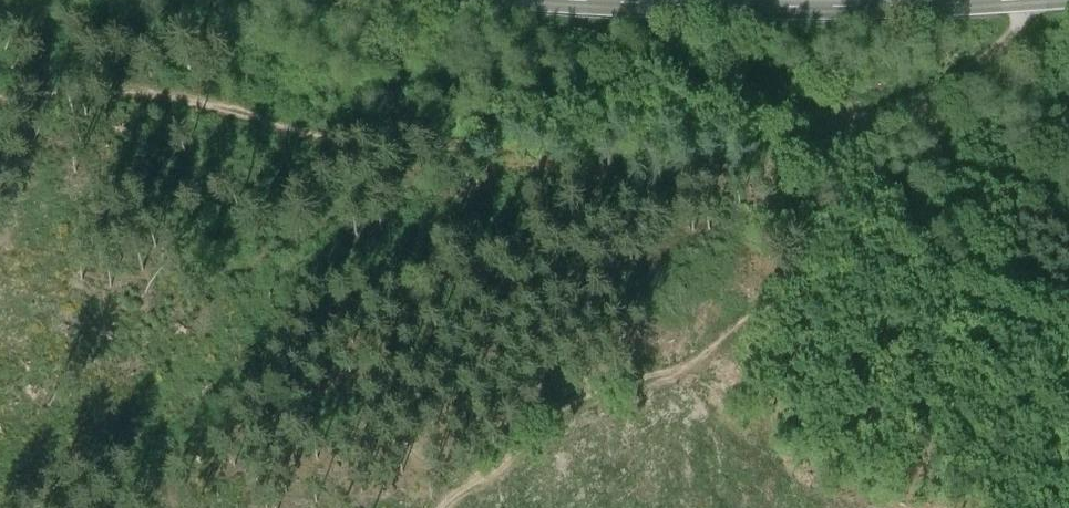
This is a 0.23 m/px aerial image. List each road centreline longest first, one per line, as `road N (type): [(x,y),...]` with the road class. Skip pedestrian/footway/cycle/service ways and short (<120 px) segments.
road 1 (track): [(899,111),(833,115),(695,93),(655,95),(406,144),(337,138),(184,97),(116,89),(0,95)]
road 2 (track): [(930,261),(919,296),(902,311),(794,297),(735,330),(697,365),(563,409),(525,437),(498,472),(442,507)]
road 3 (secondary): [(1034,0),(755,7),(624,0)]
road 4 (track): [(1068,355),(974,313),(930,261),(908,217),(840,146),(833,115)]
road 5 (track): [(1057,0),(1033,10),(1013,38),(975,66),(899,111)]

